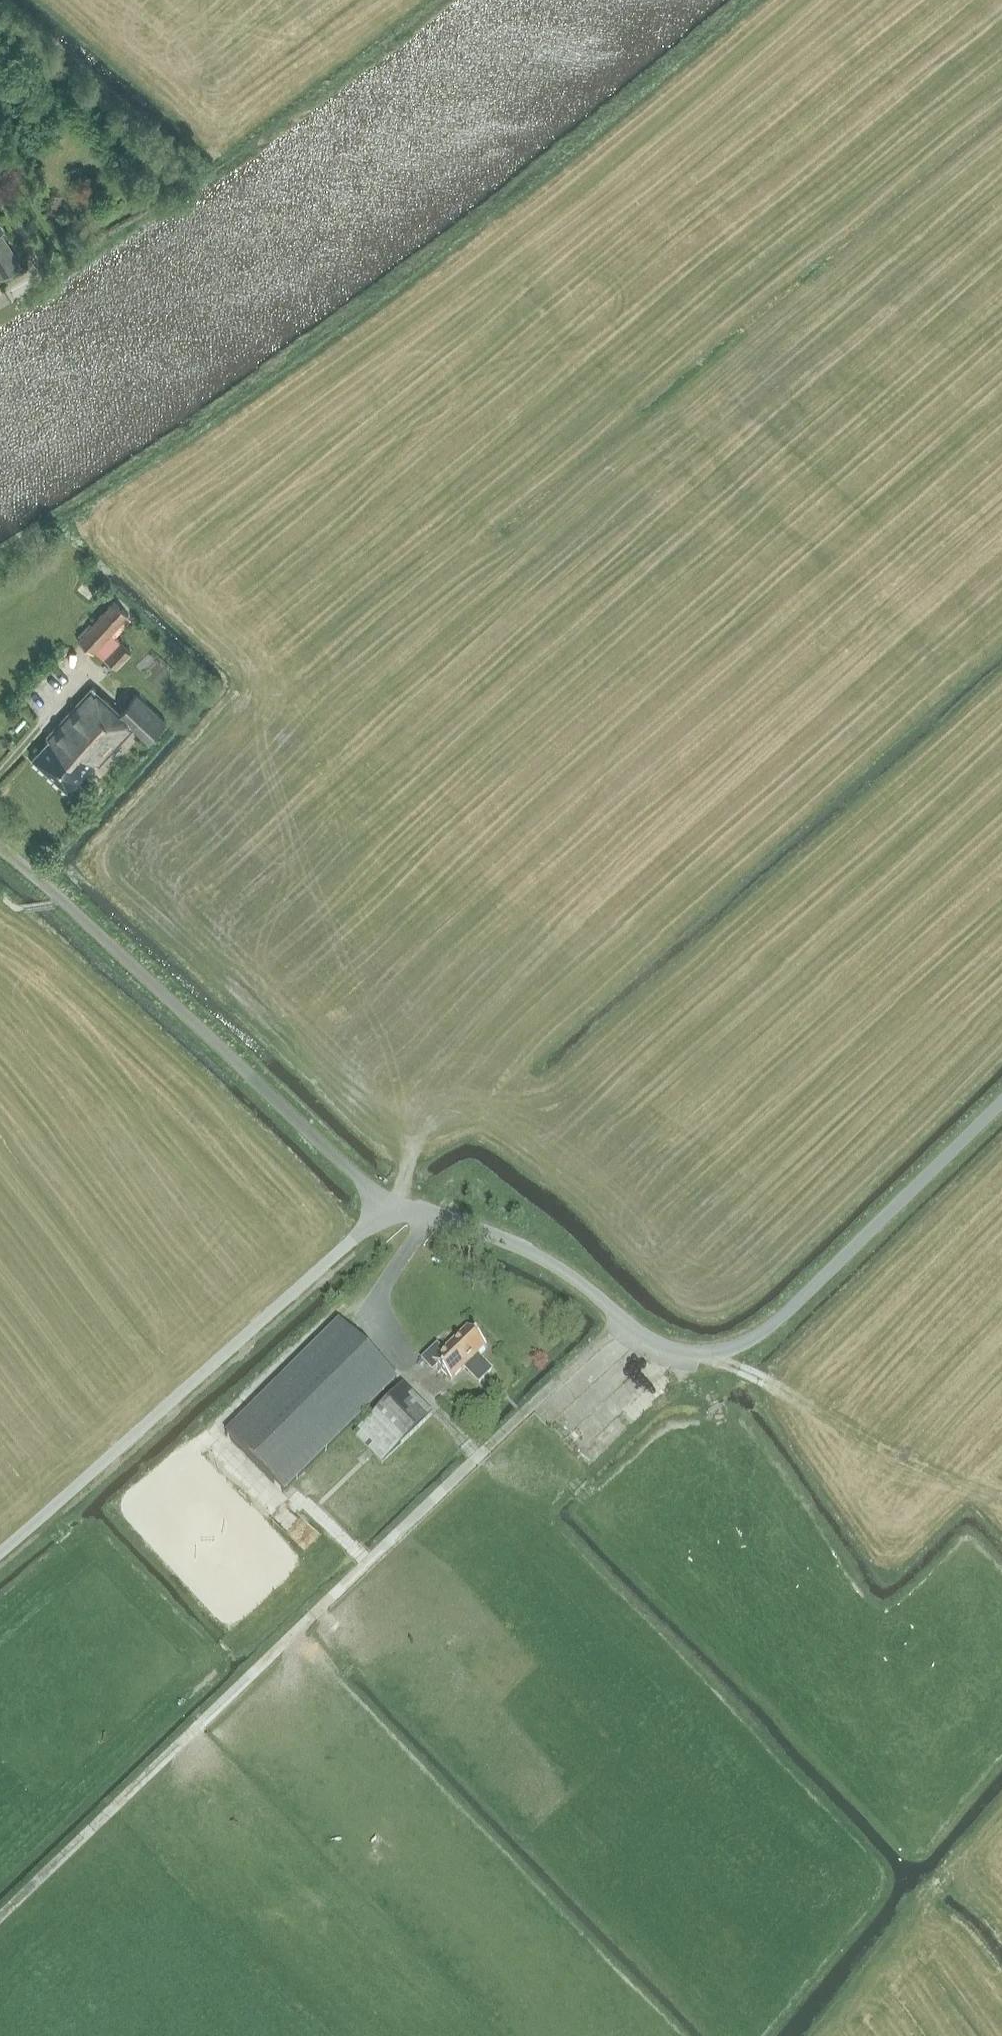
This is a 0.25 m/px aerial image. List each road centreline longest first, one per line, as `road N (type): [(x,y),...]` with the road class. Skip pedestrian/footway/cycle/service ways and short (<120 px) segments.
road 1 (unclassified): [(1001,1102),(788,1311),(741,1344),(712,1352),(654,1340),(536,1256),(388,1198)]
road 2 (unclassified): [(0,1552),(388,1198)]
road 3 (unclassified): [(388,1198),(62,901)]

